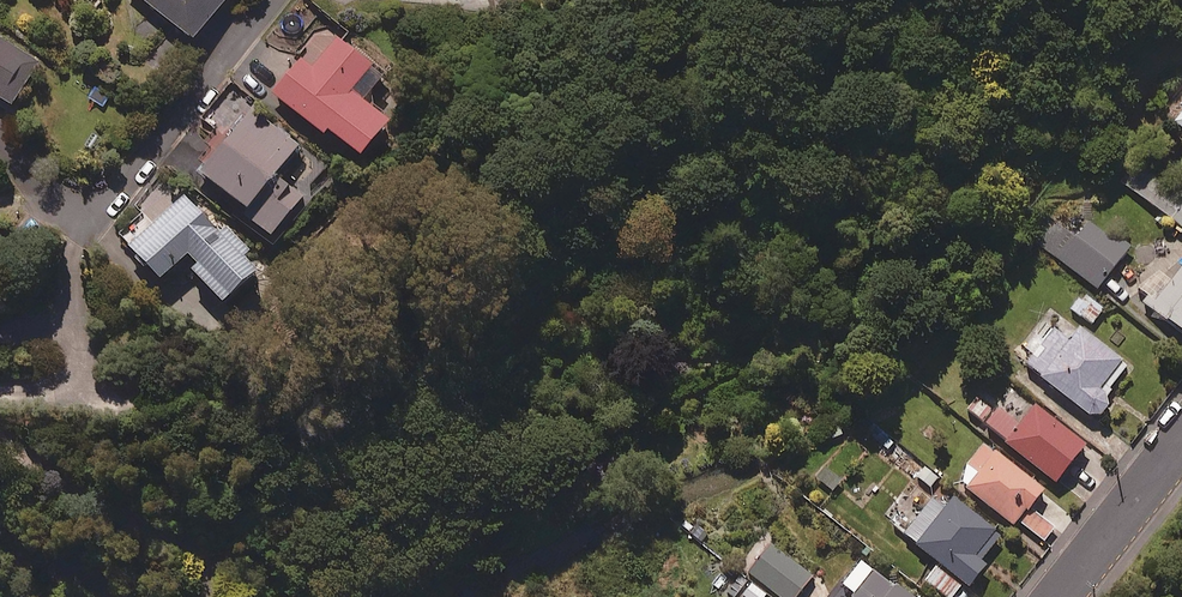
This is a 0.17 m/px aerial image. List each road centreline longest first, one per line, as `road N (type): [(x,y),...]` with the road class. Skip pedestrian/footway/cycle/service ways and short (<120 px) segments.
road 1 (residential): [(1060,596),(1181,441)]

